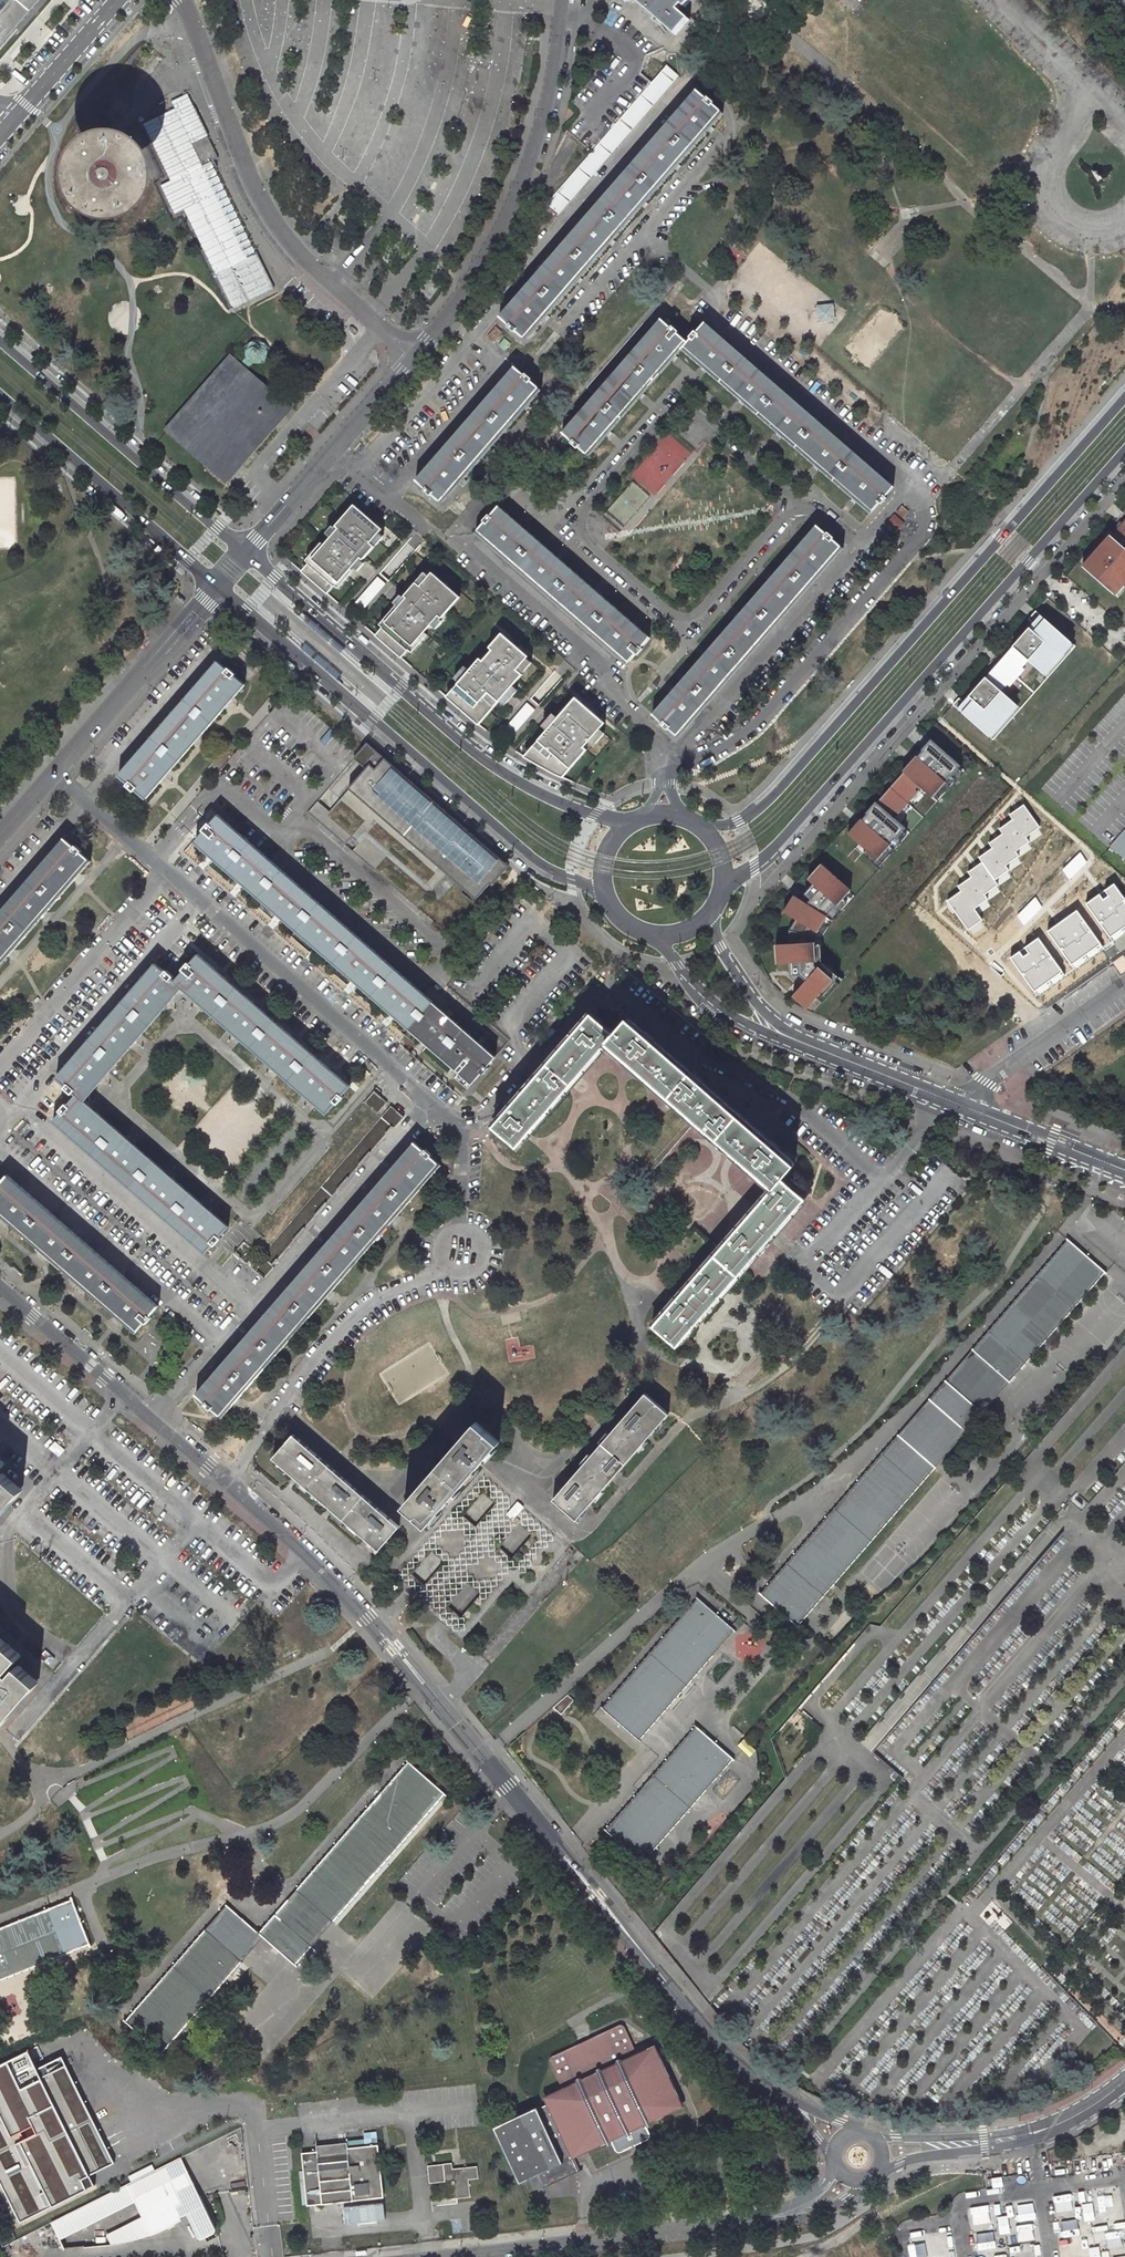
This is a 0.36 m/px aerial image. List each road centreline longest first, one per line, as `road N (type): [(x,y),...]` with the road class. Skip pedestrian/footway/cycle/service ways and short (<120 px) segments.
road 1 (residential): [(141,1412),(330,1576),(732,2063),(792,2104)]
road 2 (residential): [(141,1412),(546,943),(610,904)]
road 3 (tertiary): [(1124,392),(761,806),(707,828)]
road 4 (tertiary): [(724,884),(775,847),(1124,454)]
road 5 (tertiary): [(218,587),(535,859),(604,891)]
road 6 (tertiary): [(626,824),(569,806),(486,760),(246,554)]
road 7 (residential): [(179,0),(286,238),(416,352)]
road 8 (residential): [(416,352),(502,242),(552,82),(560,0)]
road 9 (residential): [(0,840),(218,587)]
road 10 (tertiary): [(246,554),(0,341)]
road 11 (unclassified): [(471,2256),(772,2222)]
road 12 (tertiary): [(0,396),(218,587)]
road 13 (residential): [(246,554),(416,352)]
road 14 (unclassified): [(1124,982),(957,1106)]
road 15 (residential): [(0,1287),(141,1412)]
road 16 (tertiary): [(659,935),(695,989),(728,1016),(800,1046)]
road 17 (tertiary): [(957,1106),(1124,1173)]
road 18 (tertiary): [(800,1046),(957,1106)]
road 19 (unclassified): [(876,2171),(1033,2133)]
road 20 (unclassified): [(1033,2133),(873,2139)]
road 21 (tertiary): [(800,1046),(760,1004),(707,917)]
road 22 (residential): [(16,120),(114,0)]
road 23 (residential): [(1086,98),(1068,65),(995,0)]

